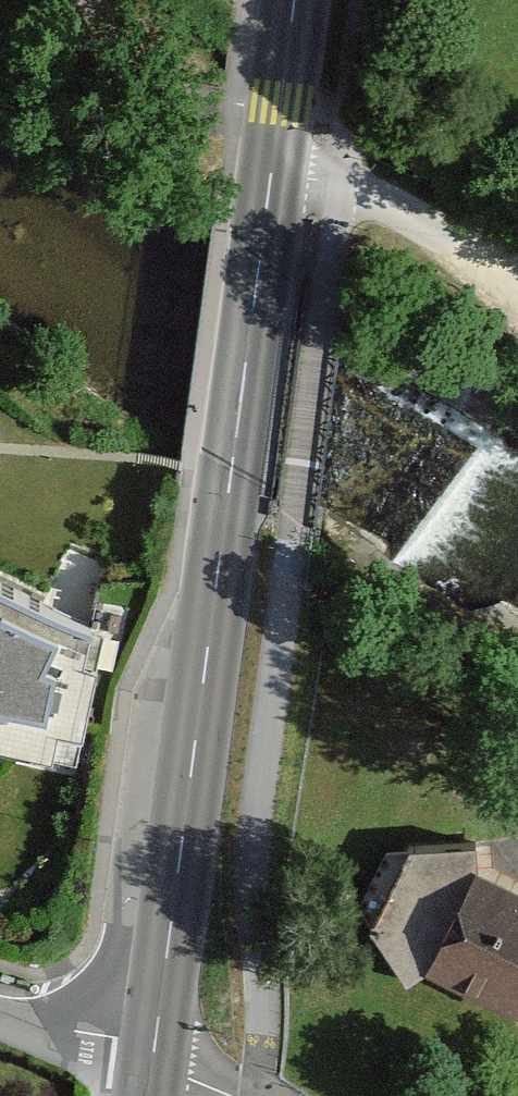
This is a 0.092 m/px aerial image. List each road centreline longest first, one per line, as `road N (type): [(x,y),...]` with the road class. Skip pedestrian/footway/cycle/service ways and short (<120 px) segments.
road 1 (tertiary): [(154,1053),(297,0)]
road 2 (track): [(326,185),(374,198),(517,279)]
road 3 (residential): [(154,1053),(0,1006)]

